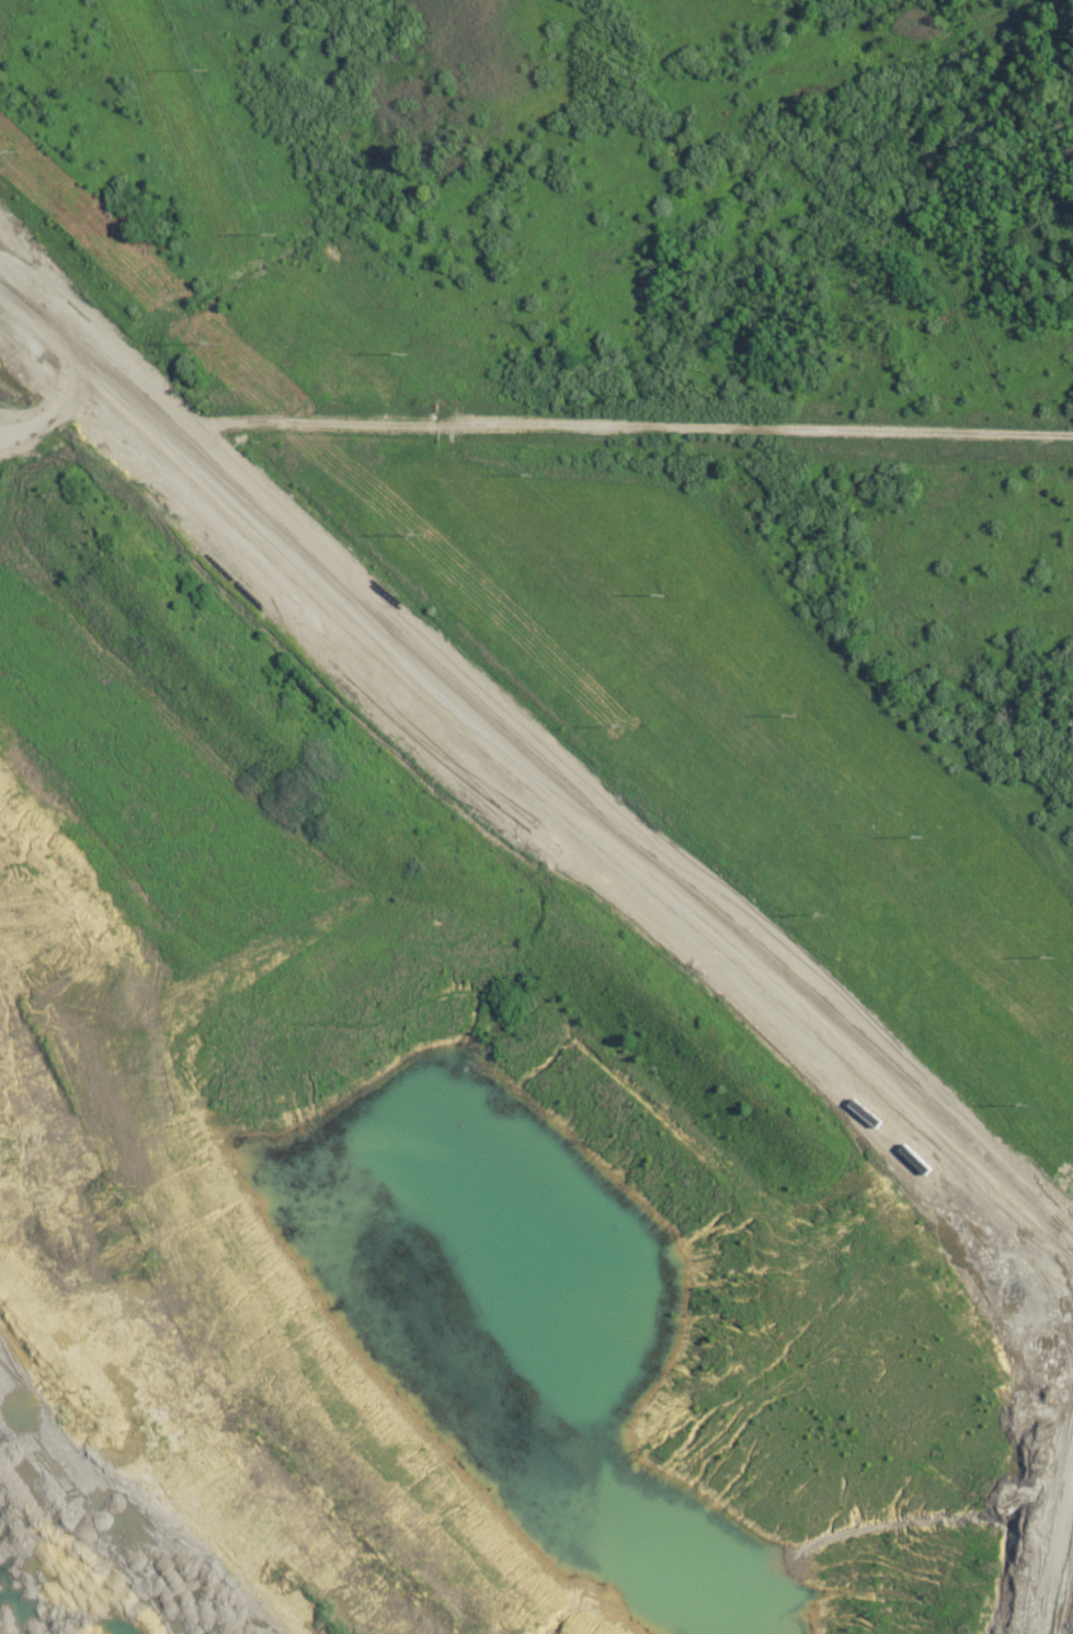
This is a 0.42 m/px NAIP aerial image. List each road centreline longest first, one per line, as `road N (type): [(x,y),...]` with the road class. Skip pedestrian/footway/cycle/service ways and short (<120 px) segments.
road 1 (residential): [(0,426),(1072,448)]

